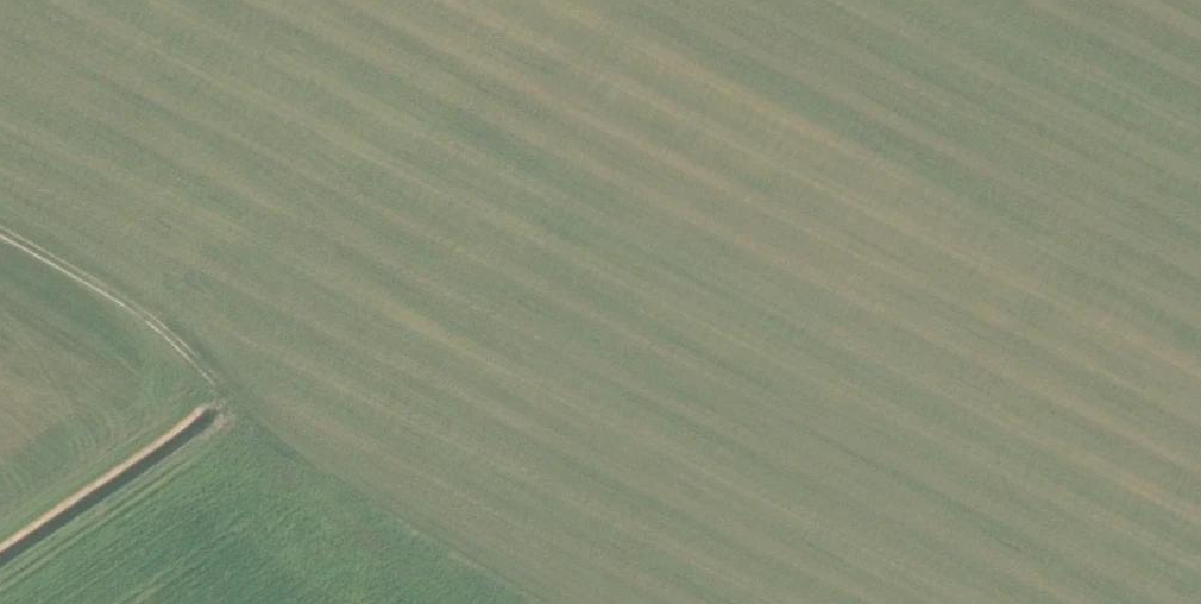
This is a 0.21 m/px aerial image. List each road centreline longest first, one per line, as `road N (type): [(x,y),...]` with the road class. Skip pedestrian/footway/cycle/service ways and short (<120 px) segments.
road 1 (track): [(0,235),(129,307),(198,366),(223,391),(223,451)]

